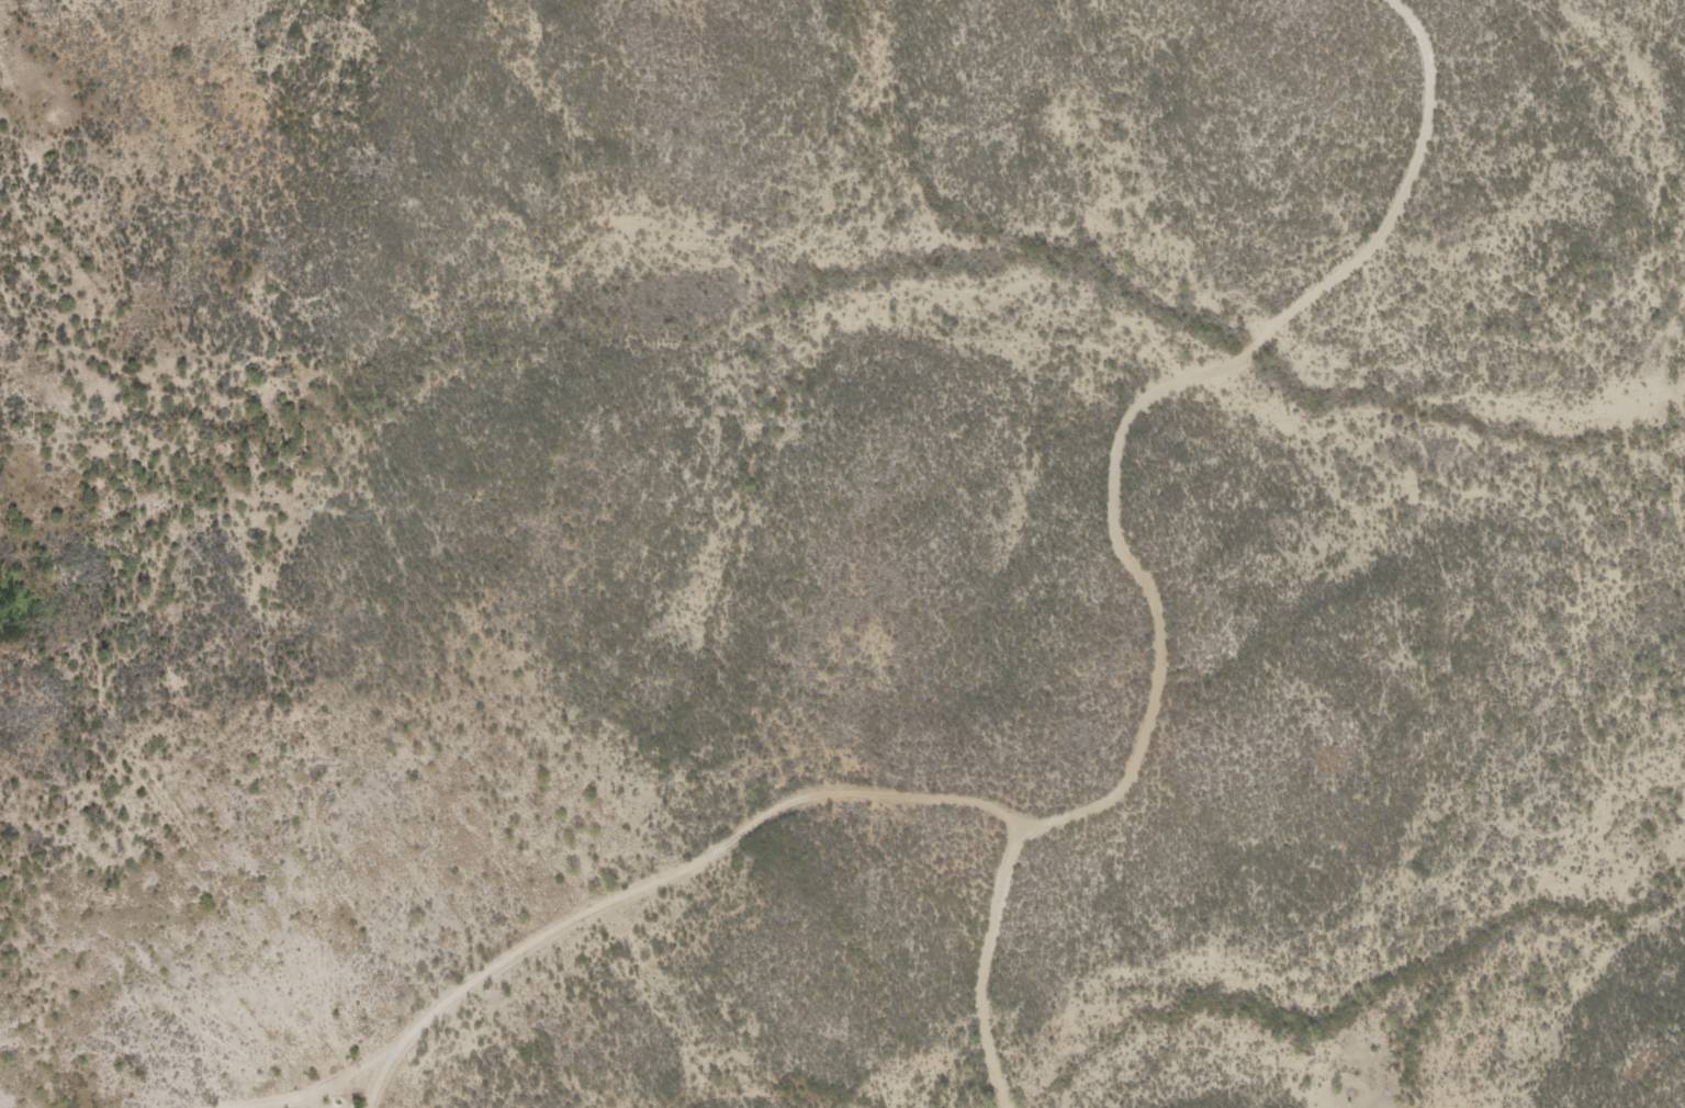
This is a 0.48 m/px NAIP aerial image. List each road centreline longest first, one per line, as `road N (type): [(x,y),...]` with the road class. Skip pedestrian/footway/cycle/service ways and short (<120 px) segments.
road 1 (residential): [(369,1107),(493,970),(777,806),(1026,819),(1110,809),(1170,630),(1117,540),(1124,423),(1225,371),(1394,221),(1435,37),(1382,0)]
road 2 (residential): [(998,1107),(984,1004),(1026,819)]

